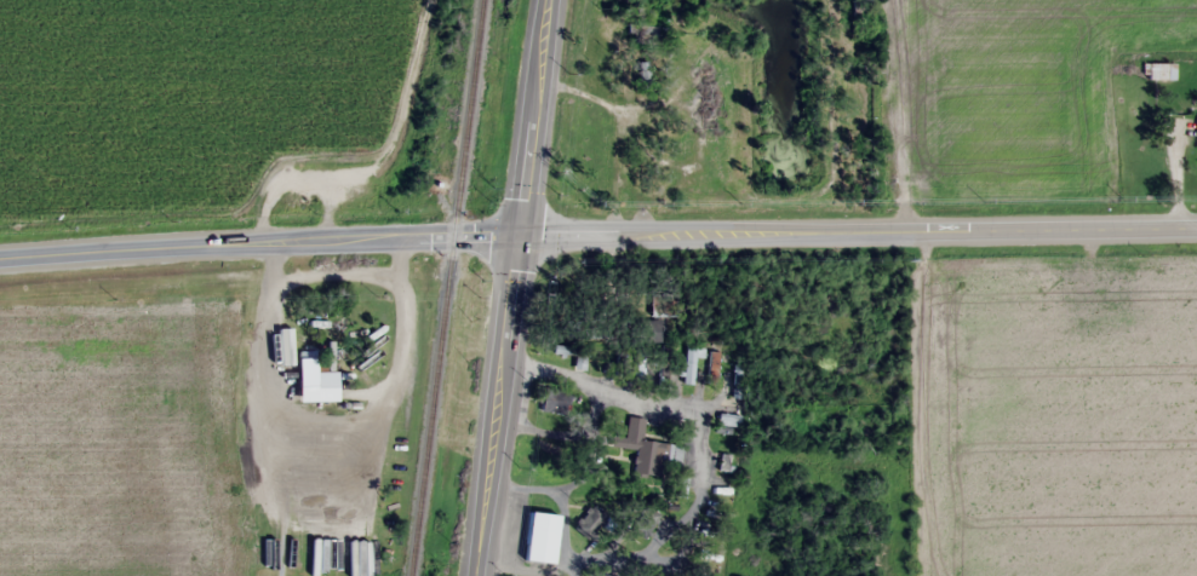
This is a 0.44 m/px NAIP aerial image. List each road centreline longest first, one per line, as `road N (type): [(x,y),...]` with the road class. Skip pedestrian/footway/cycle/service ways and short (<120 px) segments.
road 1 (tertiary): [(0,259),(514,232),(1196,226)]
road 2 (secondary): [(478,575),(548,0)]

